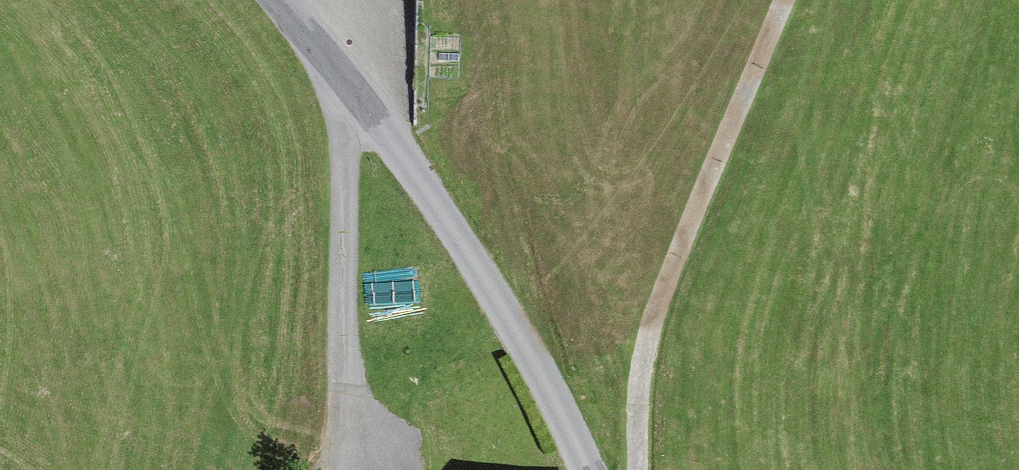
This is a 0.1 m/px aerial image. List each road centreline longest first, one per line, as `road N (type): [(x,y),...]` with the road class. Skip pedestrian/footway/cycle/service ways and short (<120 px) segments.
road 1 (track): [(639,469),(650,332),(787,0)]
road 2 (unclassified): [(355,101),(489,283),(592,469)]
road 3 (residential): [(355,101),(335,464)]
road 4 (unclassified): [(280,0),(355,101)]

